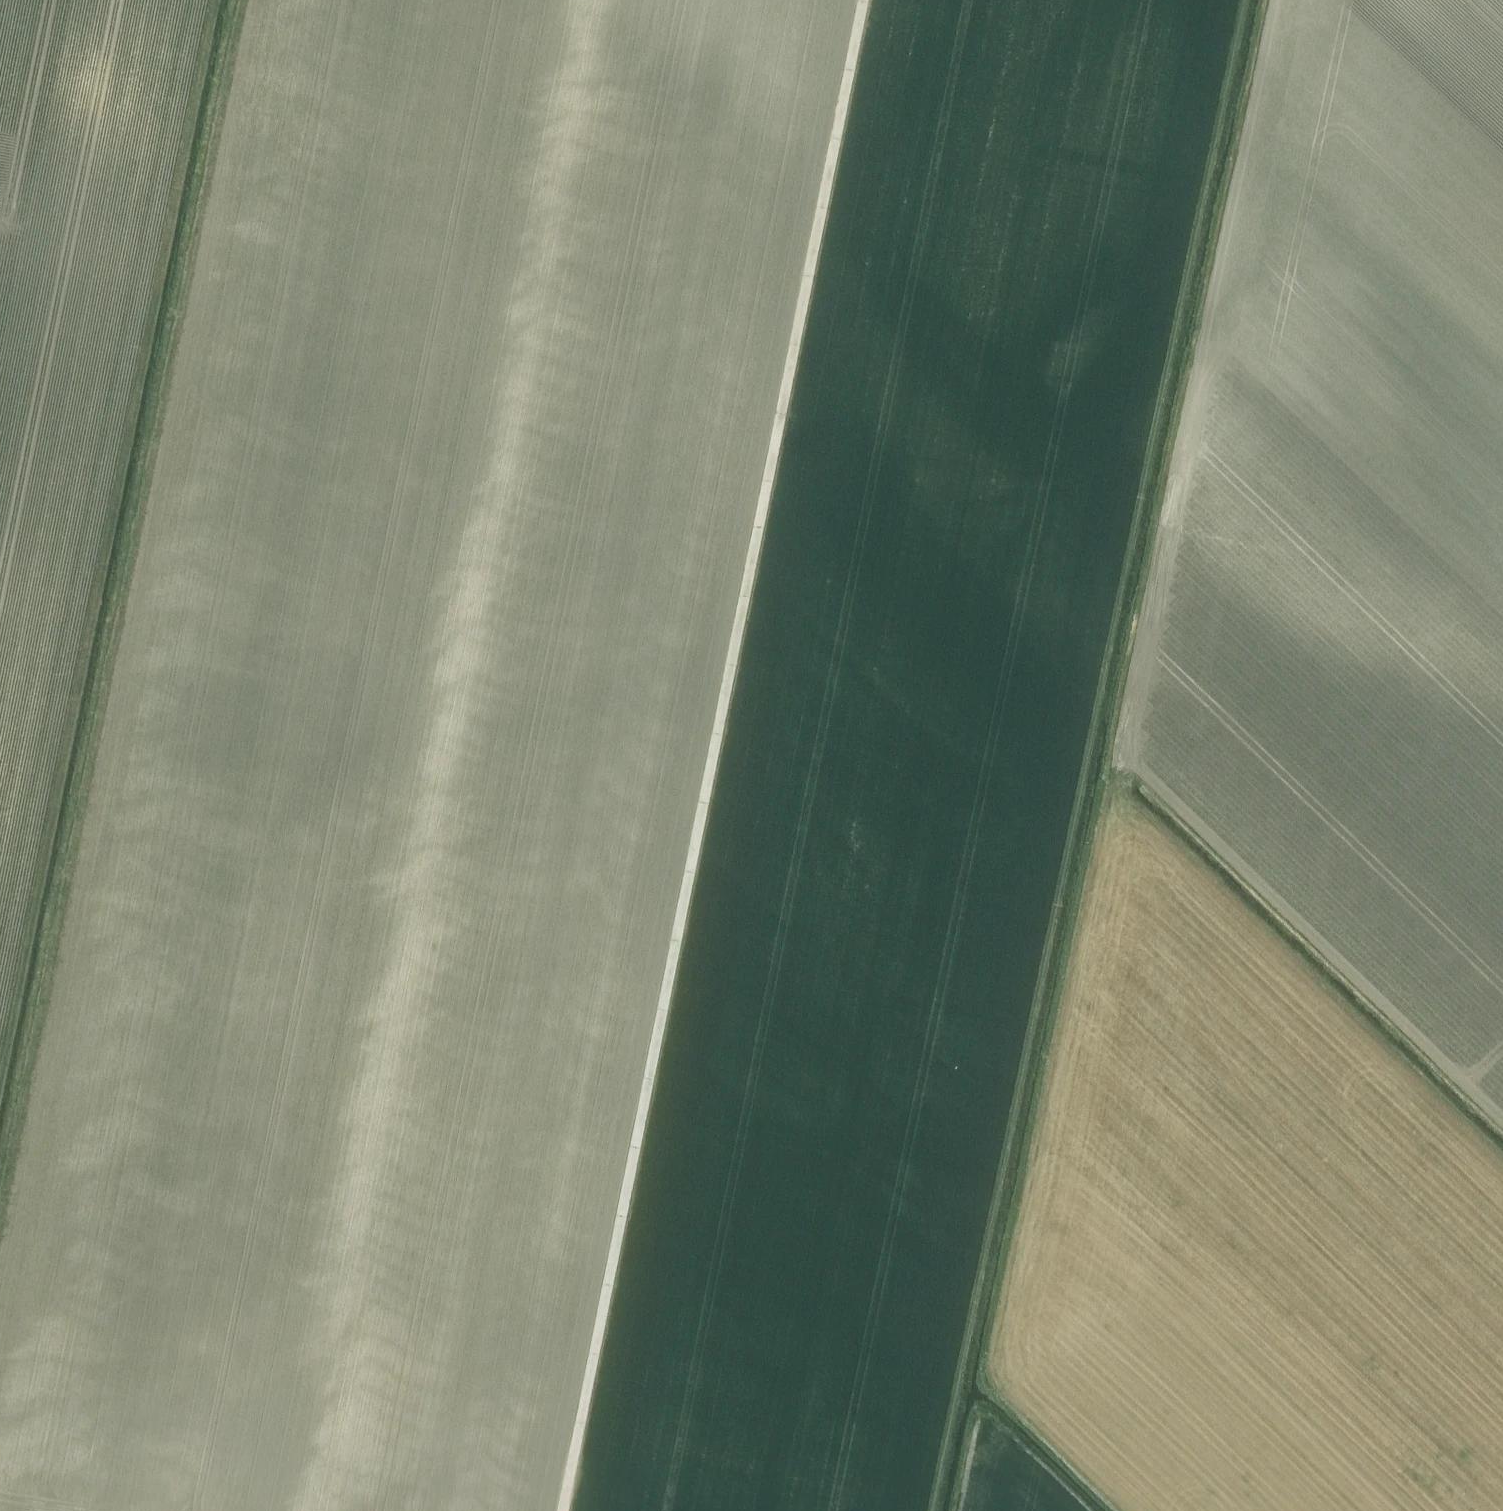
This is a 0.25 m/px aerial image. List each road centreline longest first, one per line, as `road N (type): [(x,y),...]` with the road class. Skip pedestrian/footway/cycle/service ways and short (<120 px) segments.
road 1 (track): [(564,1510),(866,0)]

